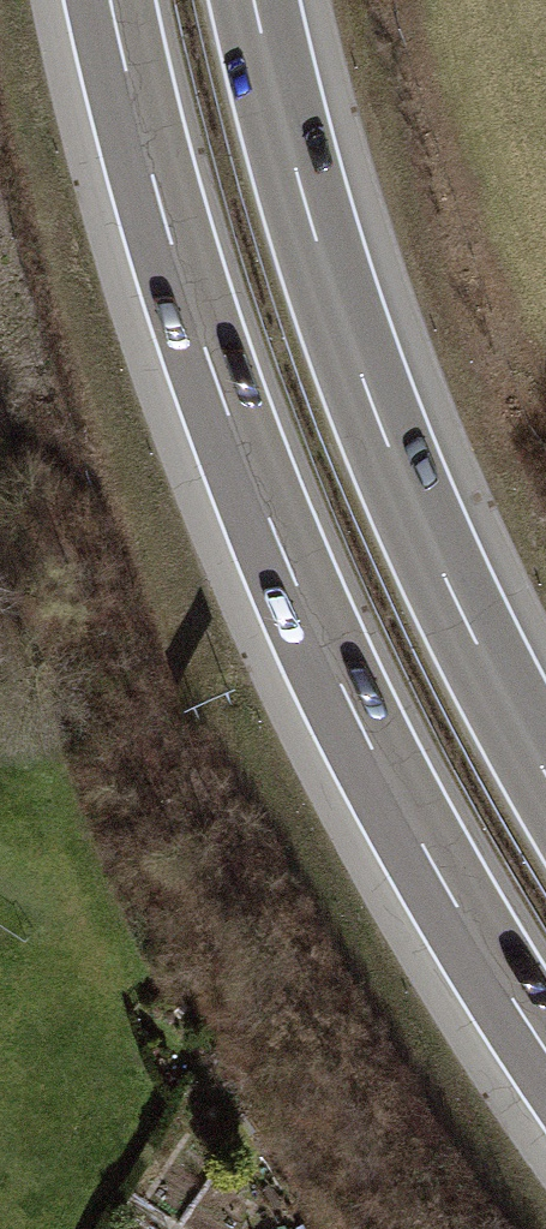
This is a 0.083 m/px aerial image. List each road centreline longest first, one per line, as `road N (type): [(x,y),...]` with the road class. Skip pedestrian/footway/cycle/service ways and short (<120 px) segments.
road 1 (motorway): [(108,0),(157,206),(285,563),(356,721),(545,1055)]
road 2 (motorway): [(545,767),(461,606),(375,404),(308,199),(257,0)]

